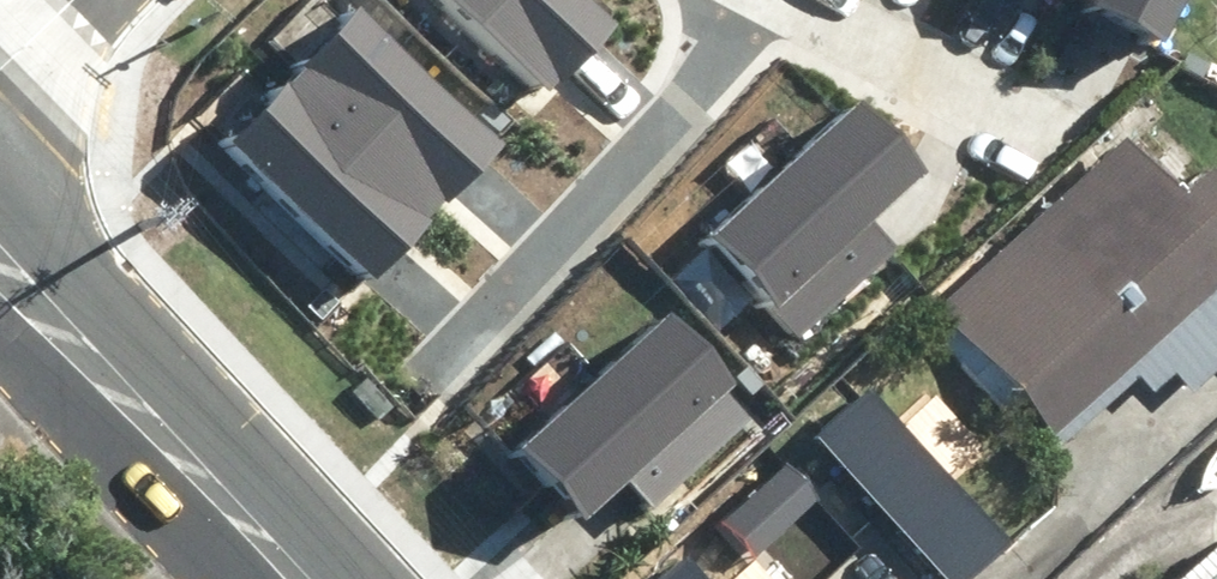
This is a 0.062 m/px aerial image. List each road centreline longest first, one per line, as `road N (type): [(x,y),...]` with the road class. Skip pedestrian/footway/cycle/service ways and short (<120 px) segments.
road 1 (residential): [(425,372),(704,67),(756,0)]
road 2 (secondary): [(0,263),(296,578)]
road 3 (residential): [(1022,112),(801,0)]

